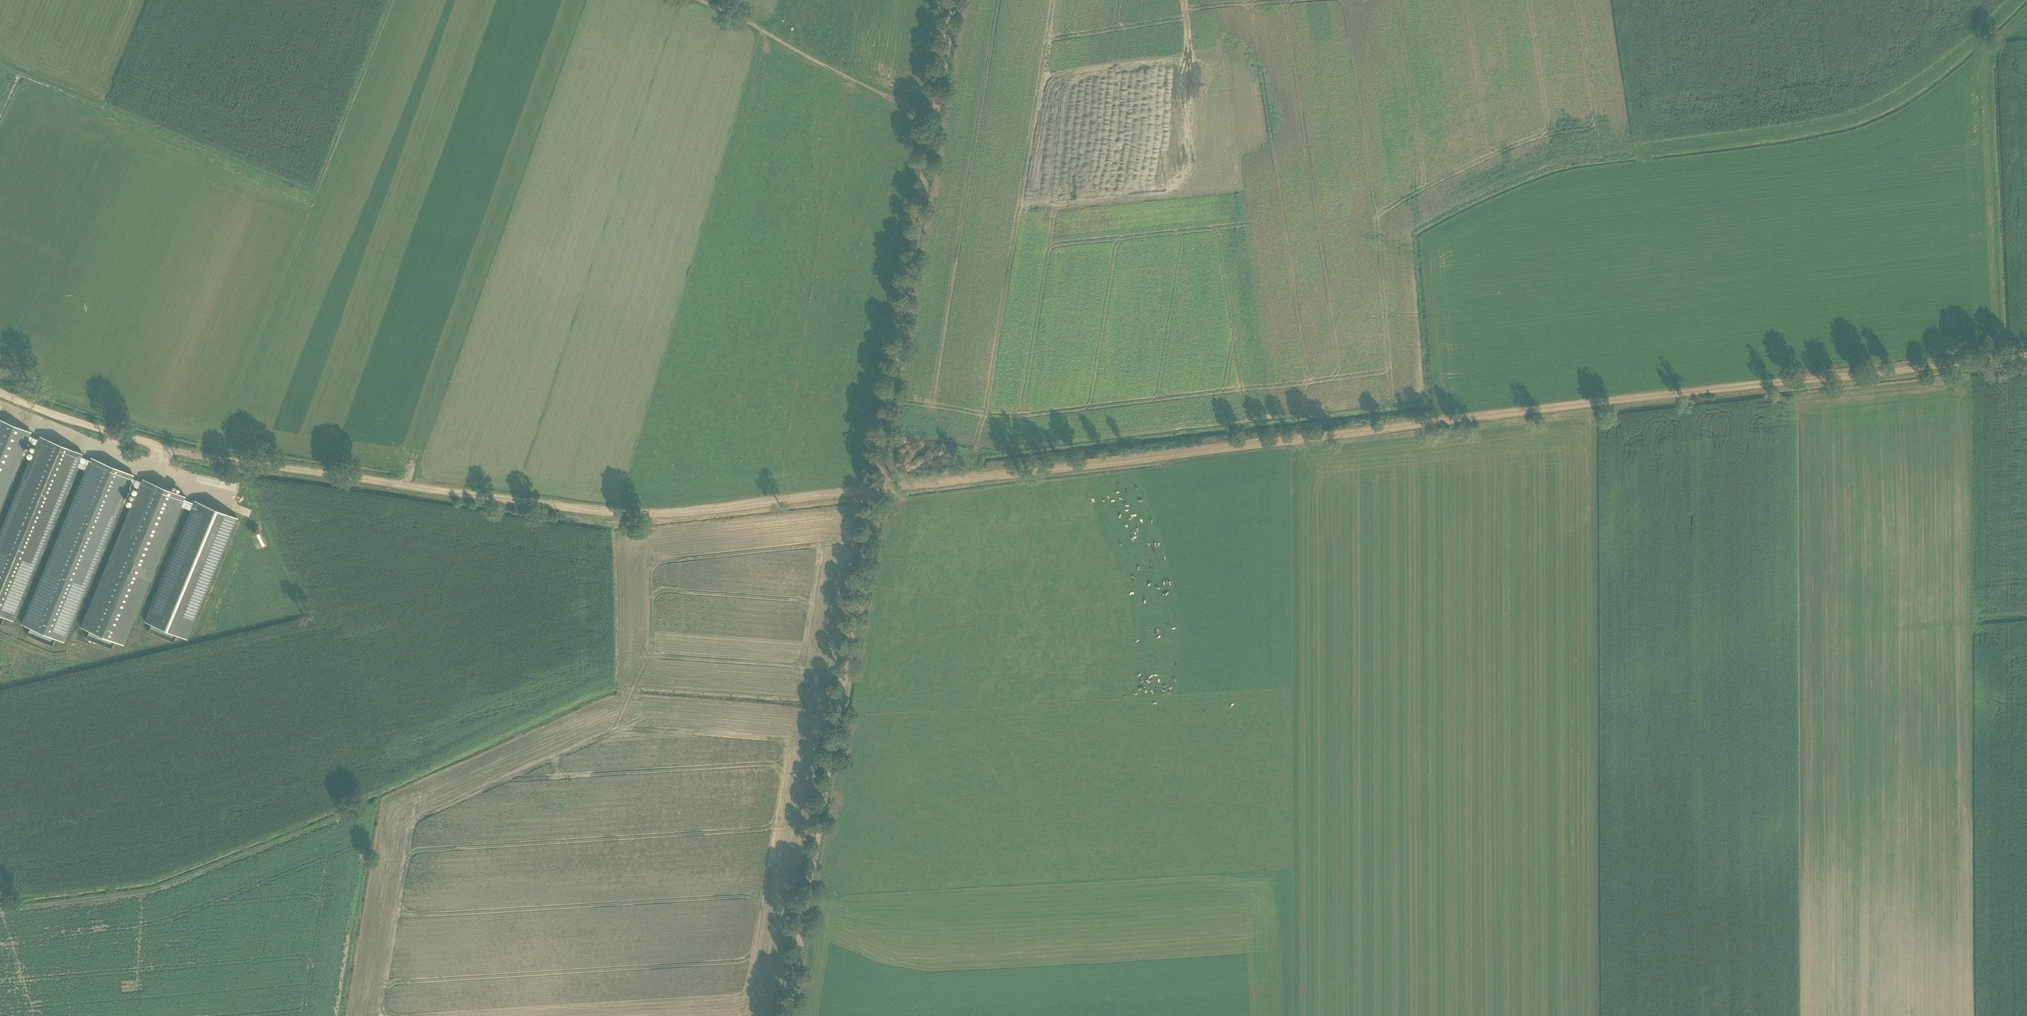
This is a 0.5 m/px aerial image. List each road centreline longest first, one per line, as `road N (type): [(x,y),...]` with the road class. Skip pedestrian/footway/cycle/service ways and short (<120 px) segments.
road 1 (track): [(875,488),(2026,356)]
road 2 (track): [(0,392),(207,456),(617,512),(875,488)]
road 3 (track): [(786,1015),(875,488)]
road 4 (track): [(953,0),(875,488)]

